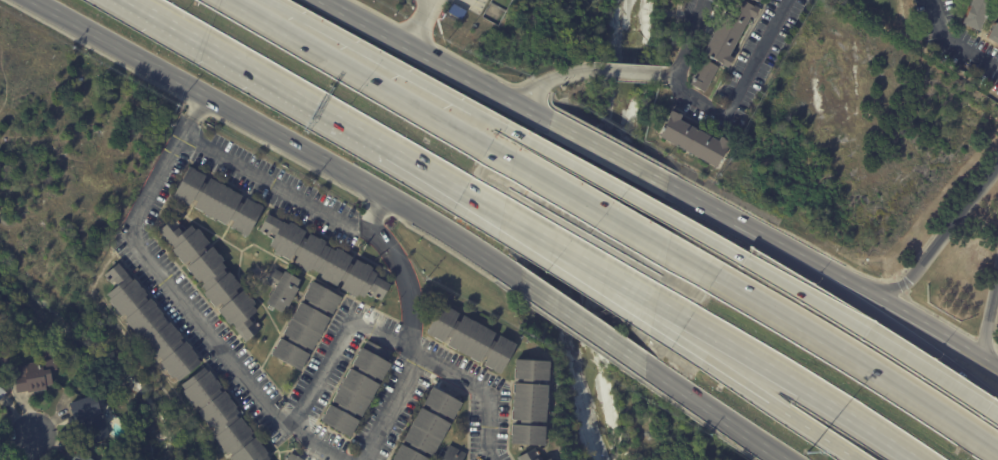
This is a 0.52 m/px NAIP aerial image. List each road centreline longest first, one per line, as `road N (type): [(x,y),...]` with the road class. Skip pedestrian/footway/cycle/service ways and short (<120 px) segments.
road 1 (motorway): [(997,415),(745,257),(498,128)]
road 2 (secondary): [(35,0),(387,194),(524,285)]
road 3 (motorway): [(997,451),(718,277)]
road 4 (motorway): [(488,146),(238,0)]
road 5 (motorway): [(130,0),(382,142)]
road 6 (motorway): [(498,128),(321,26),(253,0)]
road 7 (motorway): [(685,315),(915,459)]
road 8 (motorway): [(997,405),(782,246)]
road 9 (motorway): [(718,277),(488,146)]
road 10 (secondary): [(556,115),(336,0)]
road 11 (secondary): [(997,363),(782,246)]
road 12 (motorway): [(675,332),(853,459)]
road 13 (residential): [(997,163),(906,280),(872,290)]
road 14 (motorway): [(533,228),(675,332)]
road 15 (motorway): [(533,228),(685,315)]
road 16 (secondary): [(647,367),(788,459)]
road 17 (secondary): [(524,285),(647,367)]
road 18 (secondary): [(681,184),(556,115)]

